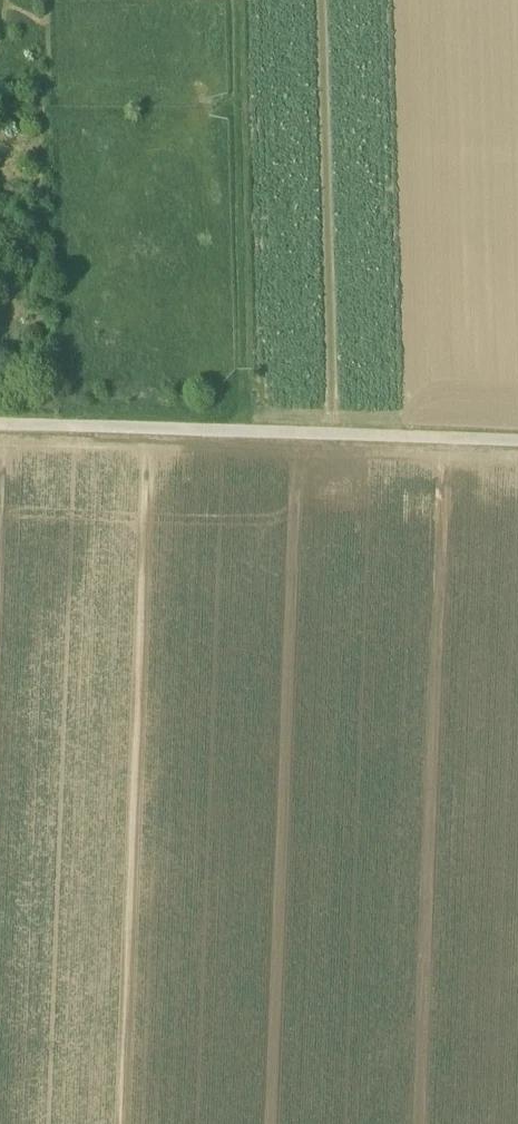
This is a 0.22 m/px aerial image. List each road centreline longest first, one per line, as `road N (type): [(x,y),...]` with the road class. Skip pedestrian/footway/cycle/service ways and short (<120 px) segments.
road 1 (track): [(0,422),(517,440)]

